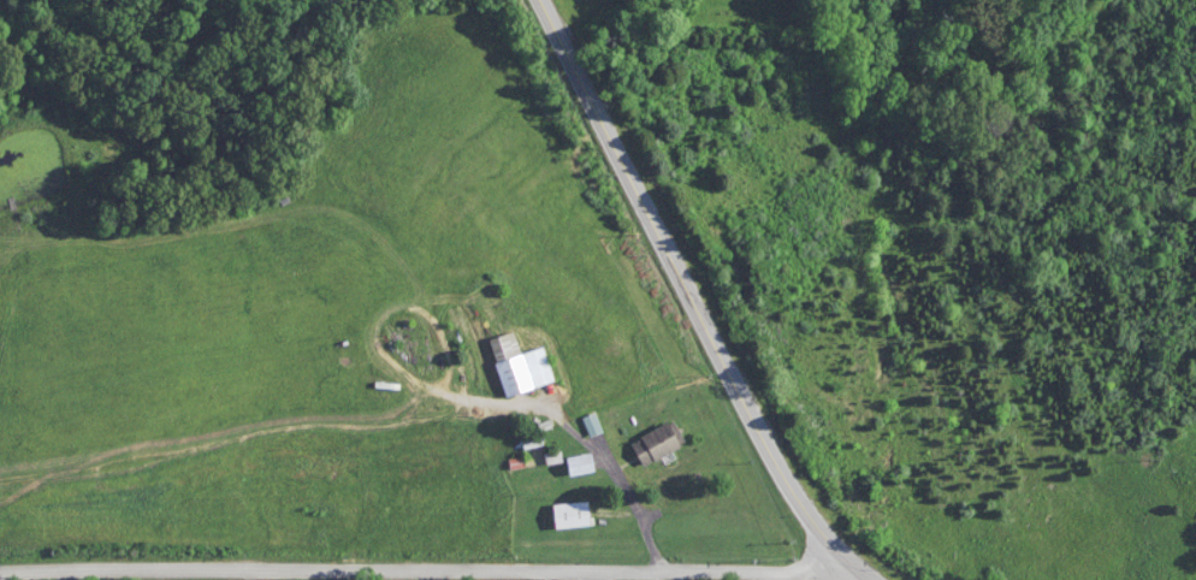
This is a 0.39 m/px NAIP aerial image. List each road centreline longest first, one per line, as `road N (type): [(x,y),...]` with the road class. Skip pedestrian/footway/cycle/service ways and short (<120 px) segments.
road 1 (residential): [(841,570),(0,574)]
road 2 (secondary): [(841,570),(545,0)]

